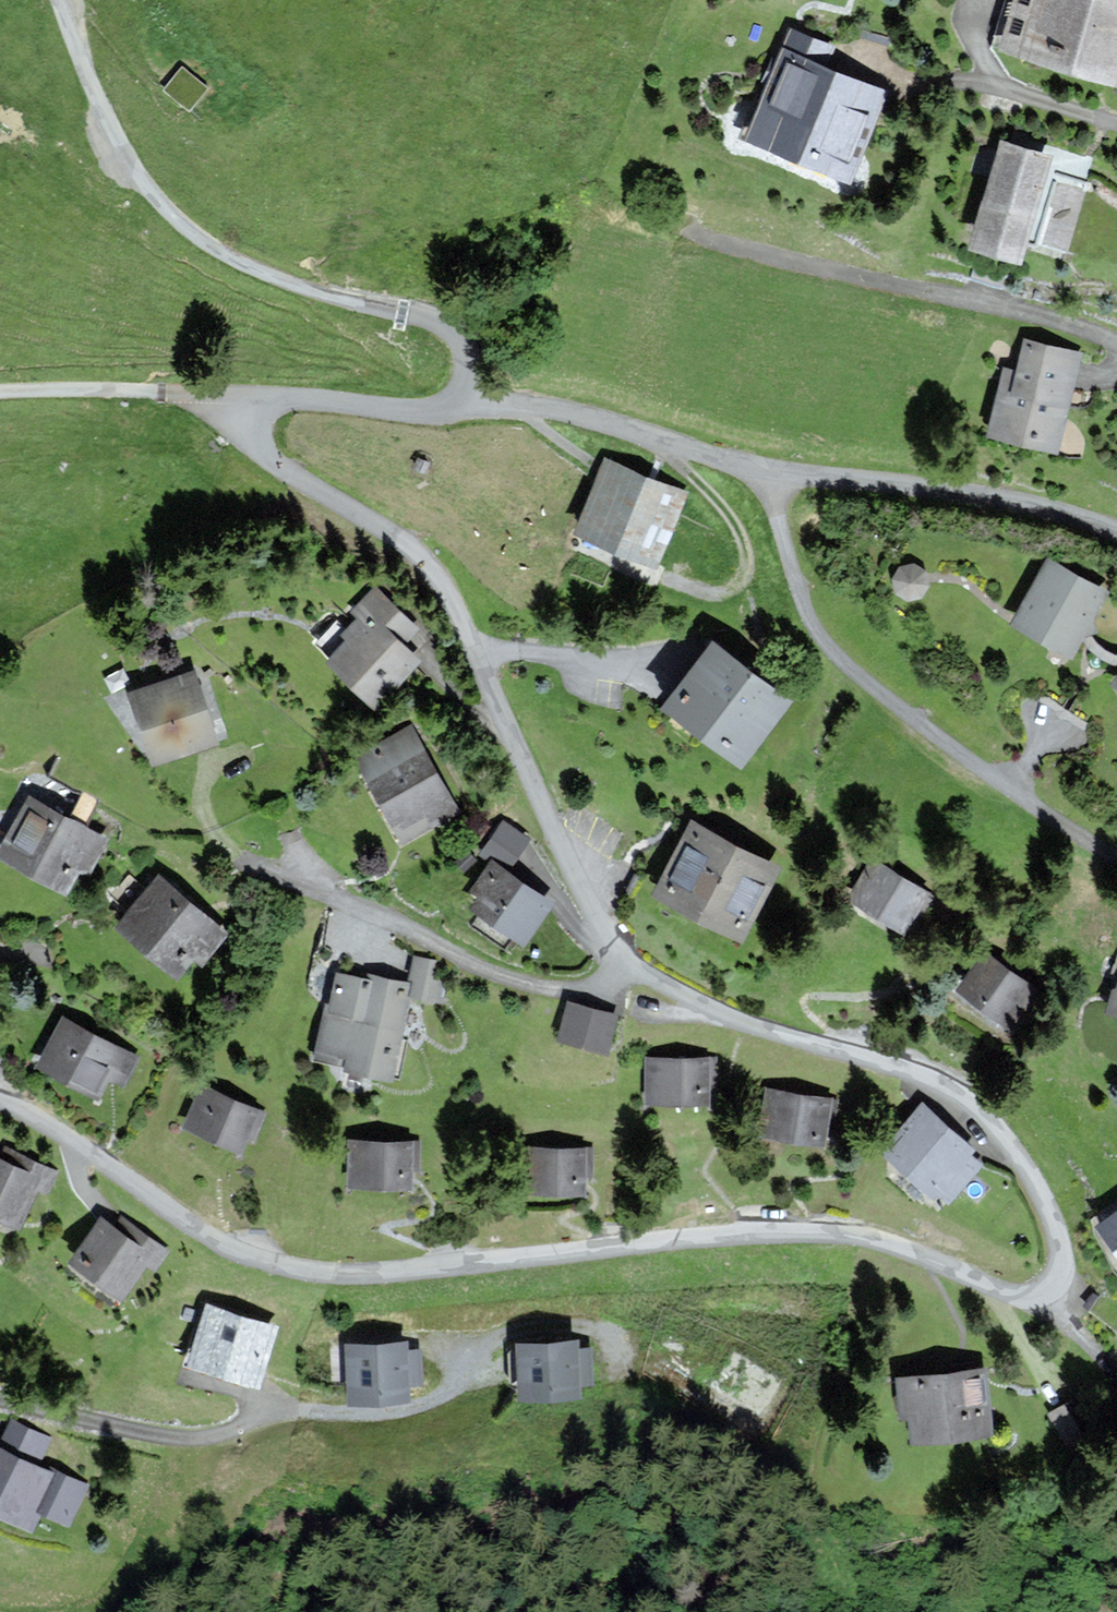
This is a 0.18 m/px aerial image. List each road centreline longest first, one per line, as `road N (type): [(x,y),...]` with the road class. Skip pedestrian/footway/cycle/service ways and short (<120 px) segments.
road 1 (residential): [(0,1101),(58,1130),(226,1245),(295,1269),(373,1272),(706,1236),(808,1232),(883,1241),(1019,1295),(1052,1287),(1062,1257),(1043,1202),(996,1123),(966,1096),(915,1072),(747,1022),(631,965)]
road 2 (residential): [(631,965),(556,839),(440,581),(405,541),(257,448),(247,429),(247,396)]
road 3 (residential): [(627,1358),(617,1339),(592,1326),(514,1330),(429,1402),(388,1410),(285,1408),(211,1438),(144,1432),(0,1398)]
road 4 (unclassified): [(59,0),(119,138),(172,215),(266,273),(433,321),(459,348),(461,390)]
road 5 (residential): [(768,470),(785,551),(813,628),(830,647),(1116,861)]
road 6 (residential): [(1116,343),(985,301),(735,246)]
road 7 (residential): [(281,876),(521,982),(593,987),(631,965)]
road 8 (residential): [(768,470),(1032,506),(1116,532)]
road 9 (residential): [(461,390),(768,470)]
road 10 (track): [(668,443),(742,538),(746,575),(737,587),(708,594),(625,565)]
road 11 (unclassified): [(247,396),(0,392)]
road 12 (unclassified): [(461,390),(446,407),(424,410),(247,396)]
road 13 (residential): [(1116,124),(951,77)]

